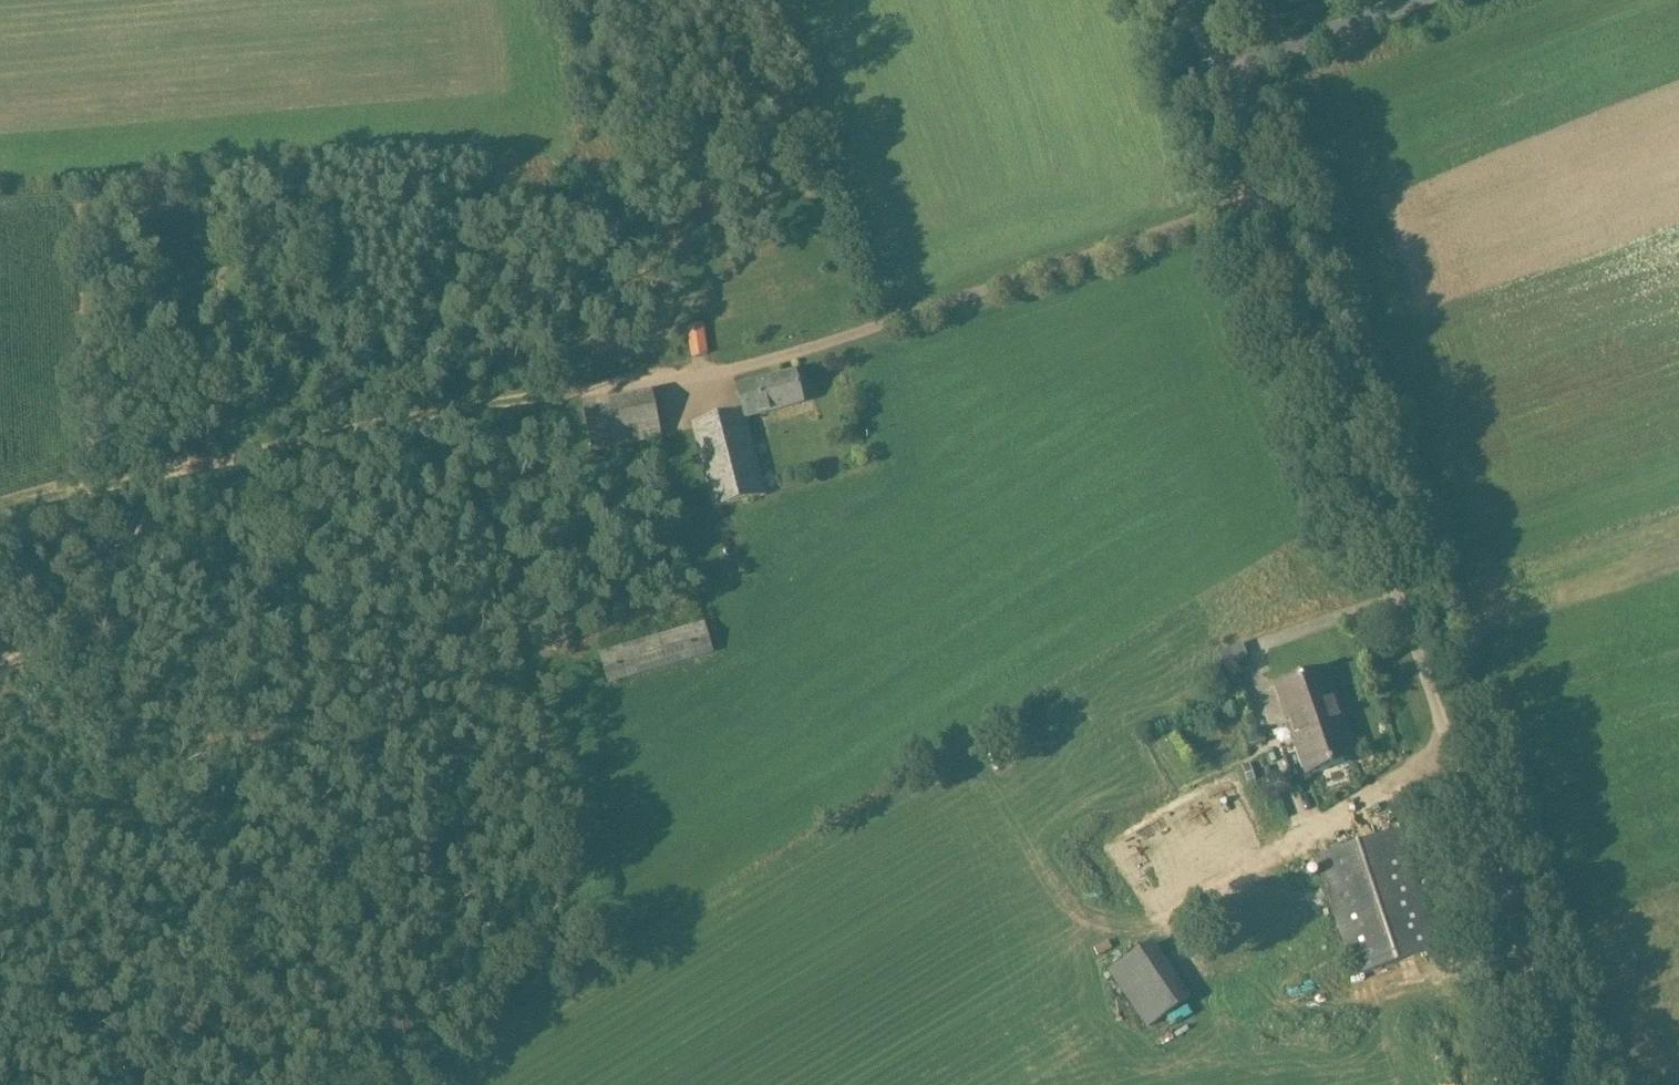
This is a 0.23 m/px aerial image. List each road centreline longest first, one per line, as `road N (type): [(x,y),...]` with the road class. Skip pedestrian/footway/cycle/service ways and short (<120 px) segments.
road 1 (unclassified): [(1469,806),(1224,77)]
road 2 (track): [(1469,806),(1566,1084)]
road 3 (unclassified): [(1416,0),(1224,77)]

